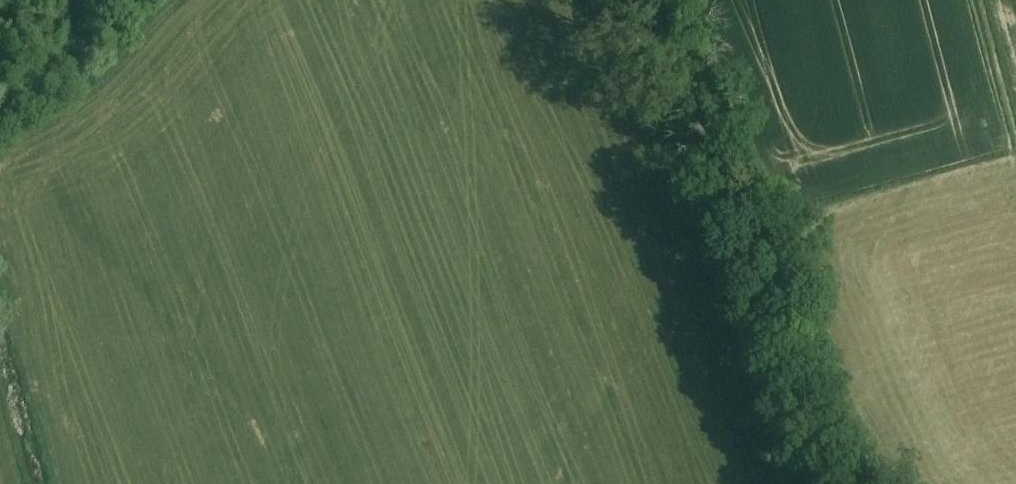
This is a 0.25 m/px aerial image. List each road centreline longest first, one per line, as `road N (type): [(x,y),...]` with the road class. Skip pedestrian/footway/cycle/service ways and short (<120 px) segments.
road 1 (track): [(847,483),(659,0)]

